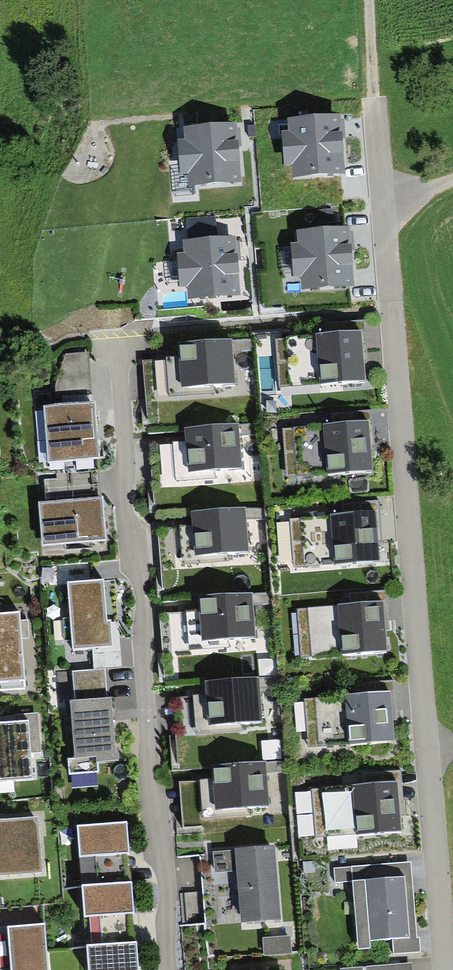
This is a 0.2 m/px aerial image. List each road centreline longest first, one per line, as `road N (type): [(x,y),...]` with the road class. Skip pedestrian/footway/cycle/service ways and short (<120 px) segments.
road 1 (residential): [(444,969),(373,95)]
road 2 (residential): [(169,969),(144,594),(122,484),(127,447),(114,329)]

